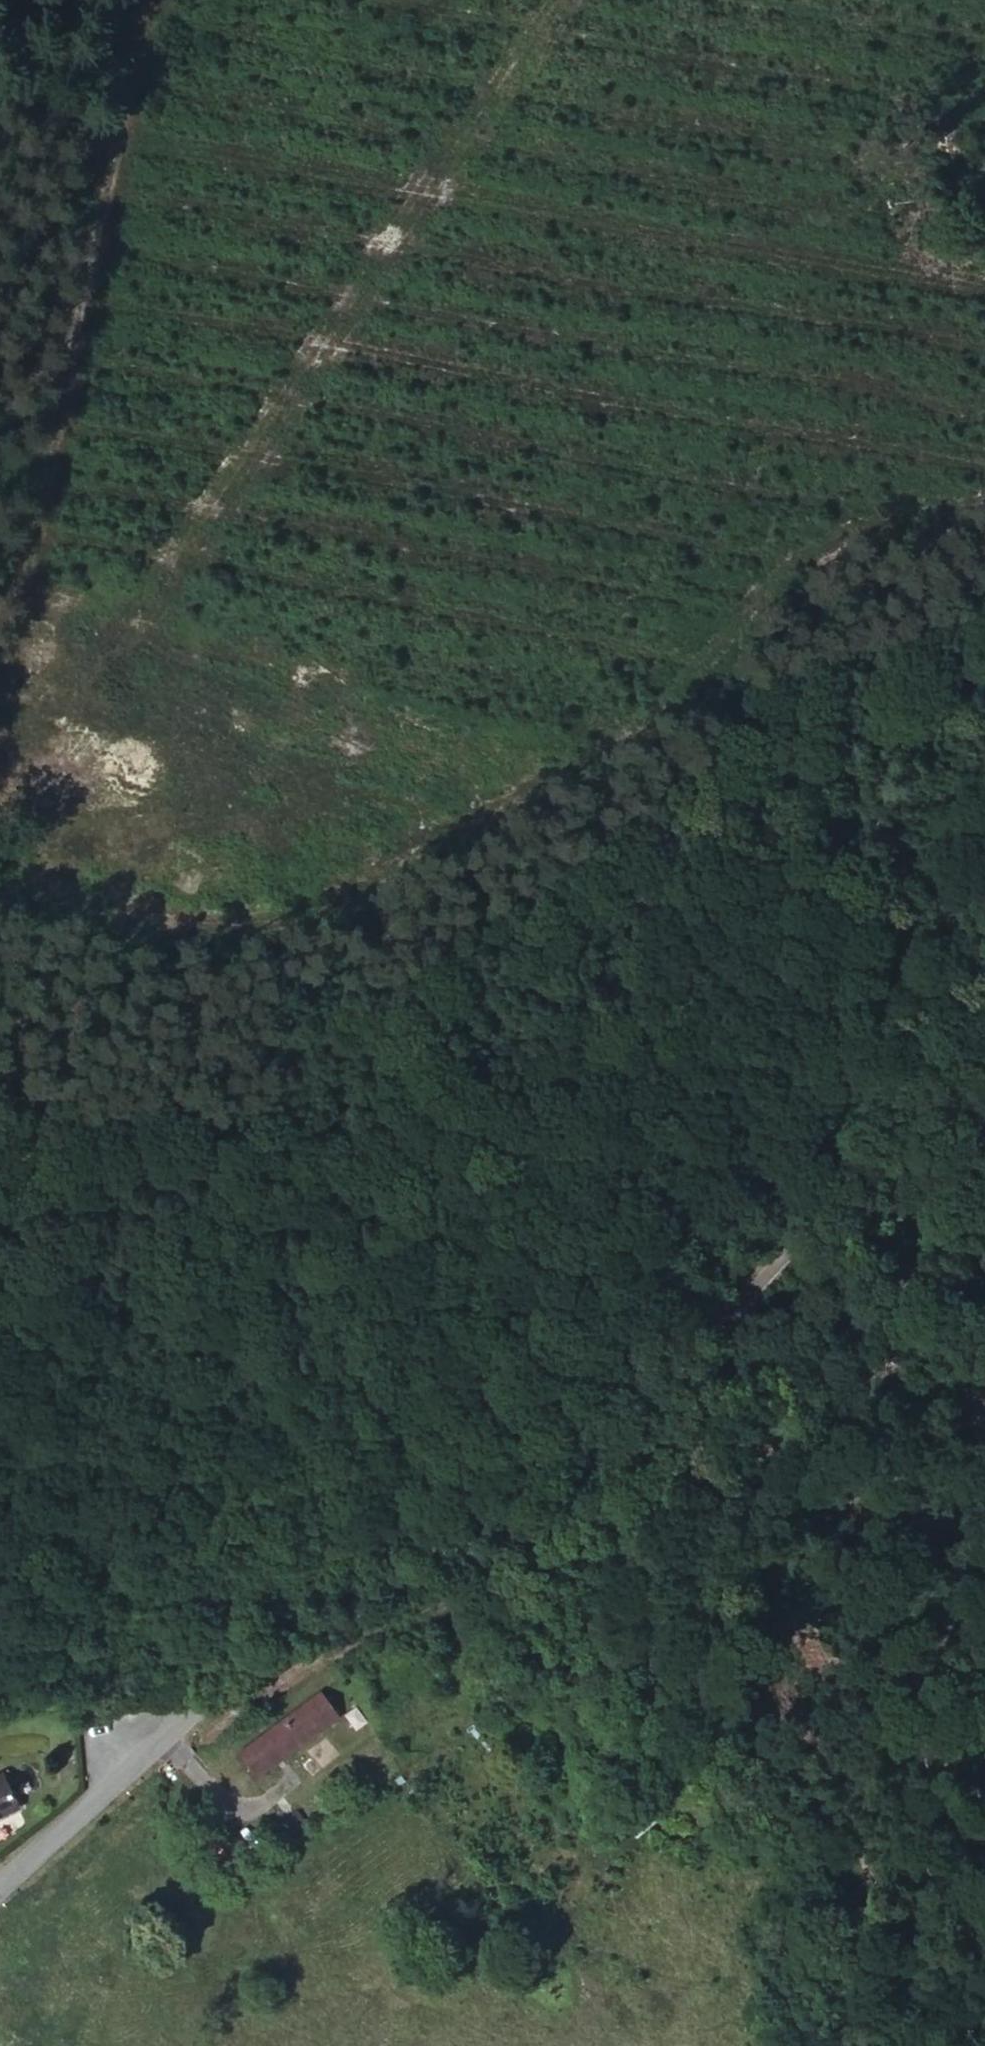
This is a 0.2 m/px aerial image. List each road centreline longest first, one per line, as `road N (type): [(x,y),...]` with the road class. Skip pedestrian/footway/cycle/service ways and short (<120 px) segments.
road 1 (unclassified): [(984,925),(928,1001),(823,1213),(660,1398),(568,1538),(524,1566),(330,1630),(258,1668),(155,1747),(0,1887)]
road 2 (track): [(0,651),(133,0)]

